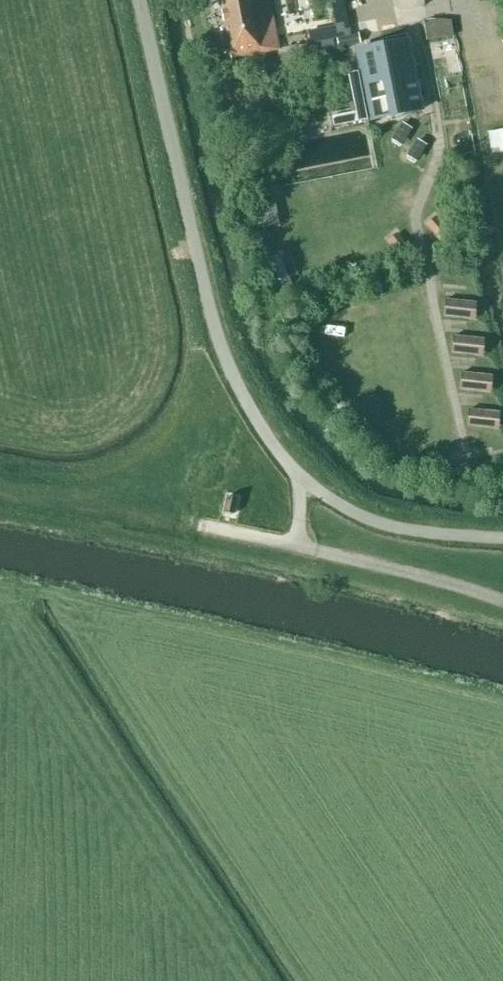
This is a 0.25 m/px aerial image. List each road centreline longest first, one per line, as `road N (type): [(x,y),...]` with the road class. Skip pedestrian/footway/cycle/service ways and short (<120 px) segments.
road 1 (unclassified): [(299,474),(254,418),(216,336),(139,0)]

